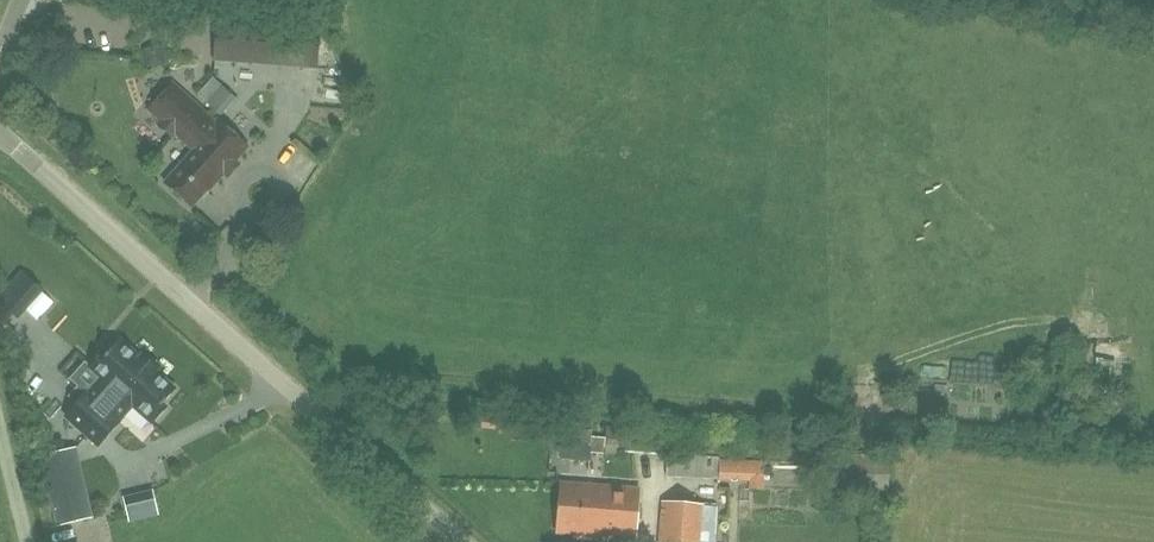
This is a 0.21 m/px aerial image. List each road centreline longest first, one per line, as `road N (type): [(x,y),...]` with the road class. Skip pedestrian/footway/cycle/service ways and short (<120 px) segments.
road 1 (unclassified): [(455,541),(0,141)]

